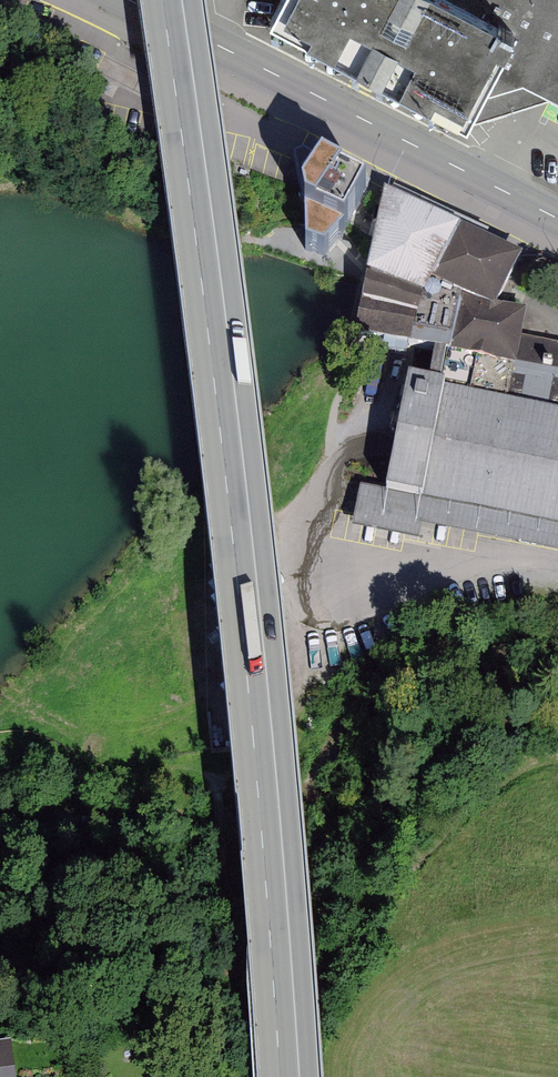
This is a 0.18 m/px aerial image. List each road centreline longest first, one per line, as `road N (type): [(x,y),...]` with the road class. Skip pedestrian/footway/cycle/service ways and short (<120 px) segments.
road 1 (primary): [(172,0),(258,680),(289,1076)]
road 2 (secondary): [(121,0),(557,219)]
road 3 (track): [(557,737),(452,829),(384,909),(312,1013),(297,1062),(302,1076)]

